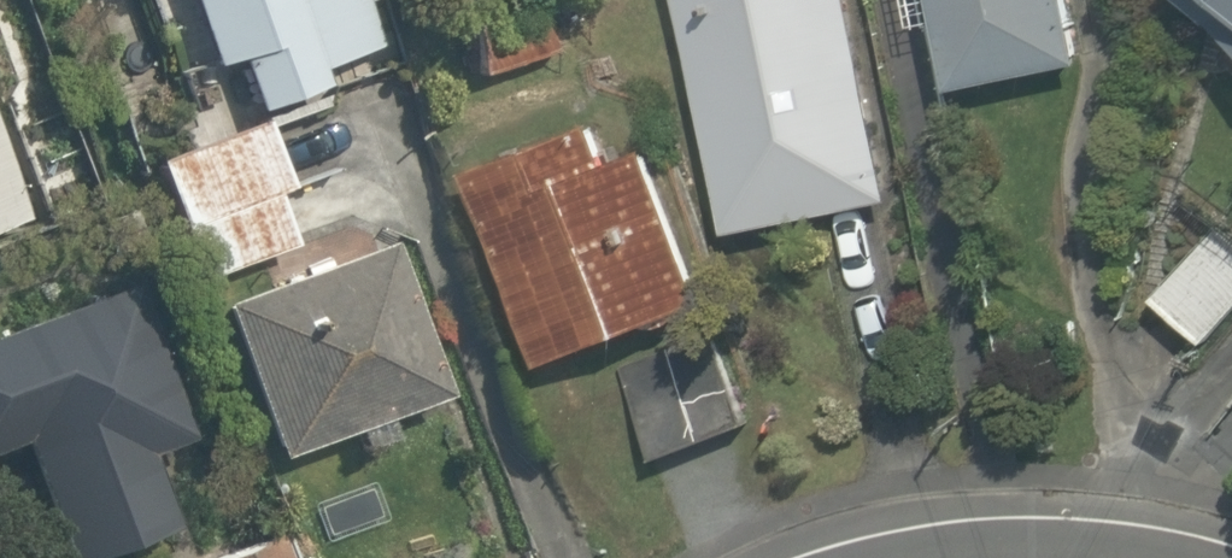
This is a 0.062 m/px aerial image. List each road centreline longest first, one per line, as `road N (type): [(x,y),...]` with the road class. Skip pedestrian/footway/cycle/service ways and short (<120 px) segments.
road 1 (residential): [(1231,343),(1176,408),(1102,557)]

